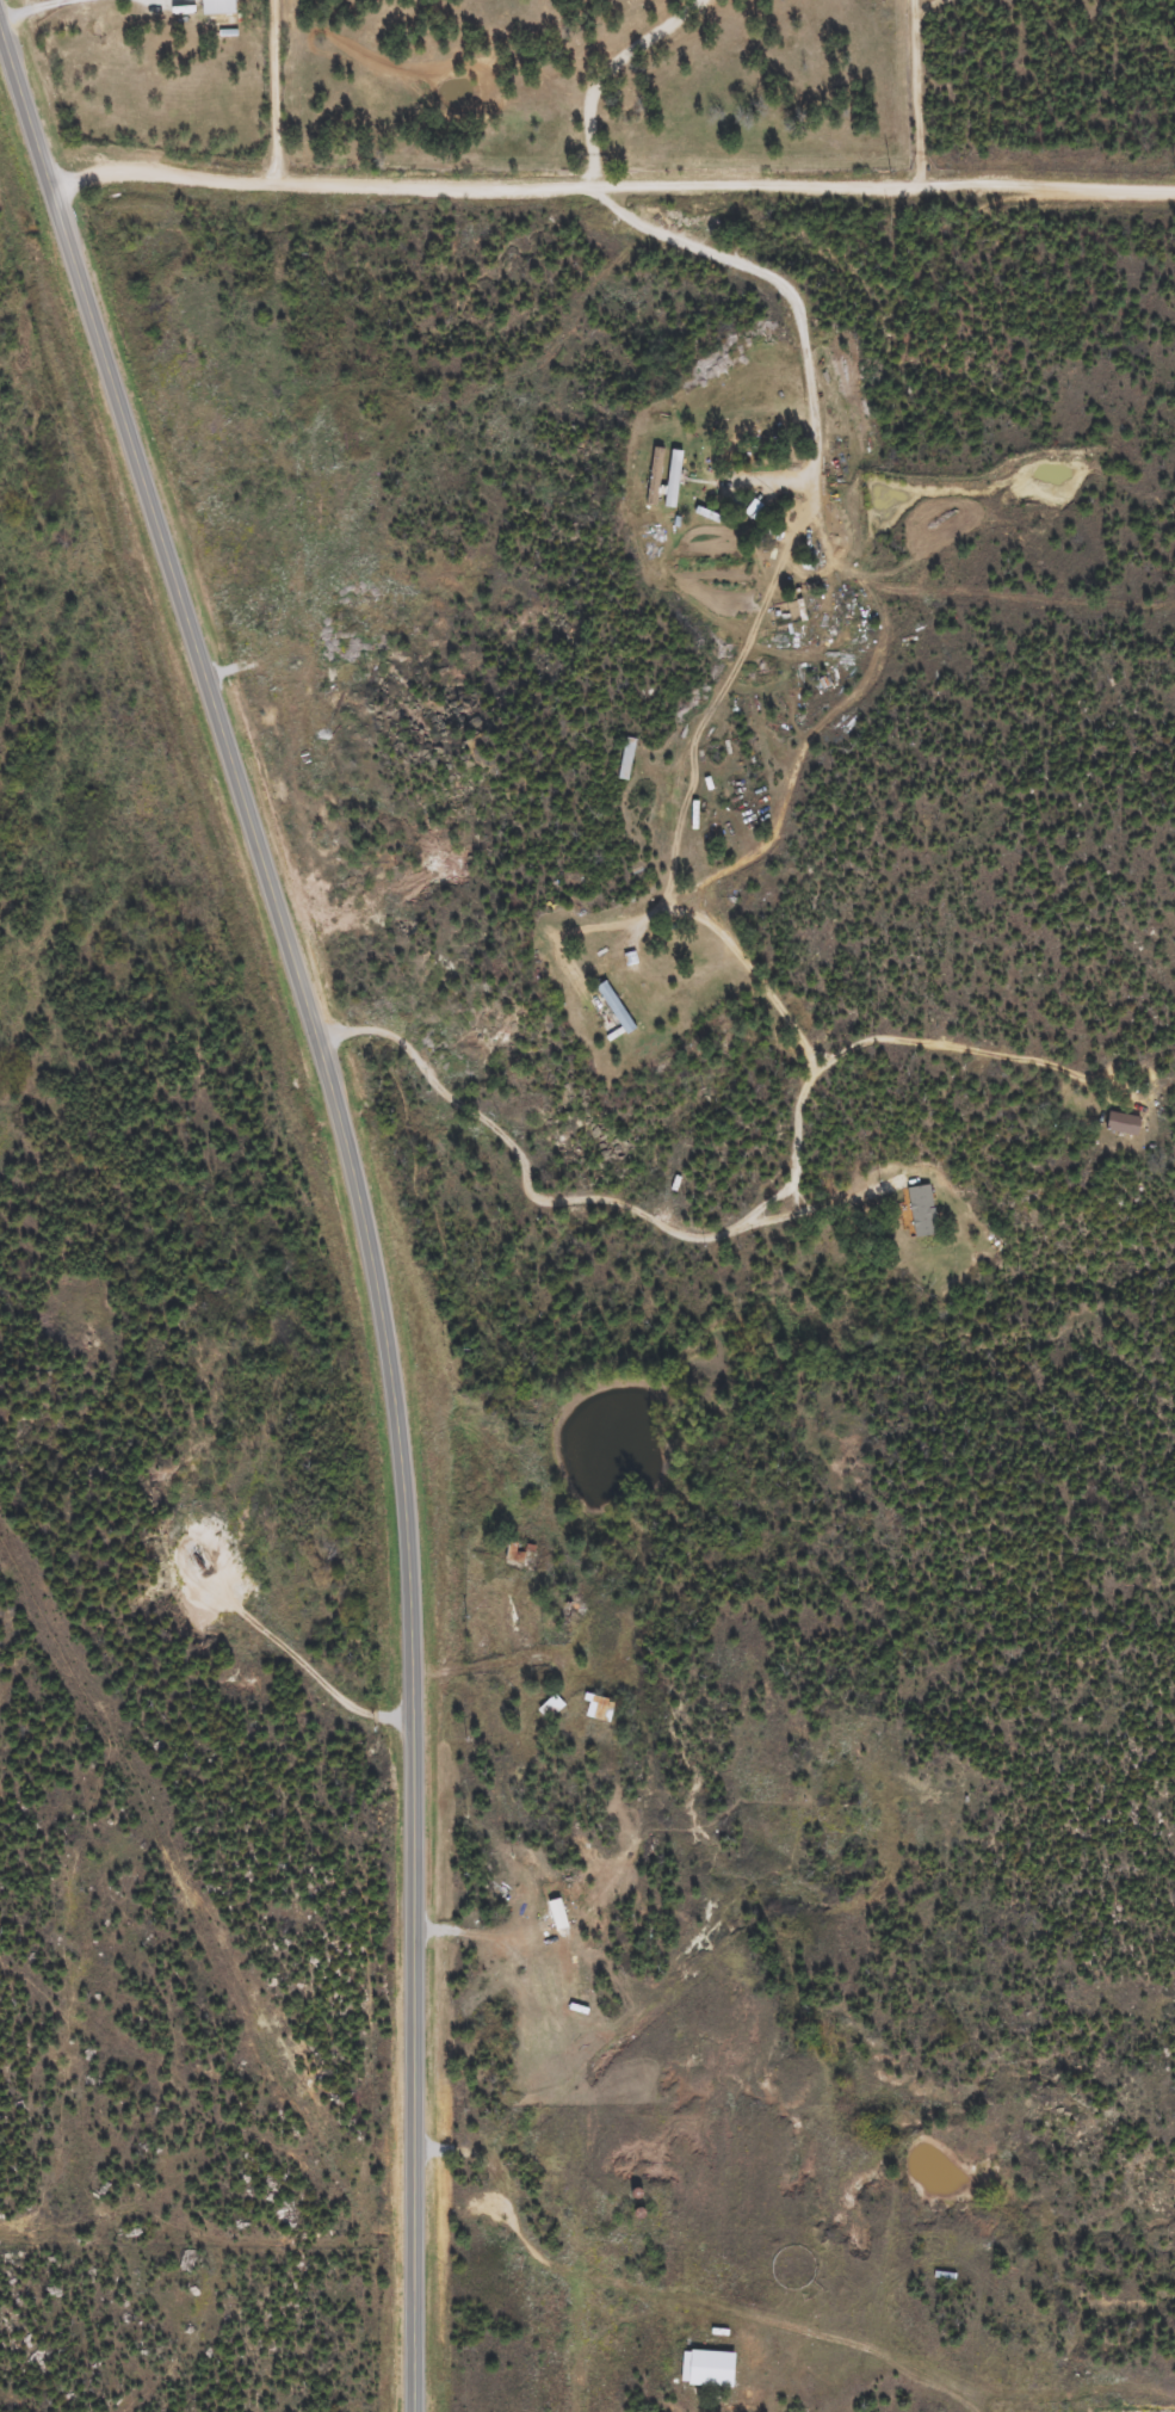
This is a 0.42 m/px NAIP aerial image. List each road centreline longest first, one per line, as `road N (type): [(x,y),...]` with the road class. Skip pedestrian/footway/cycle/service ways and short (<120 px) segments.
road 1 (secondary): [(0,17),(332,1082),(376,1265),(407,1494),(413,1609),(416,2411)]
road 2 (residential): [(1174,194),(45,164)]

